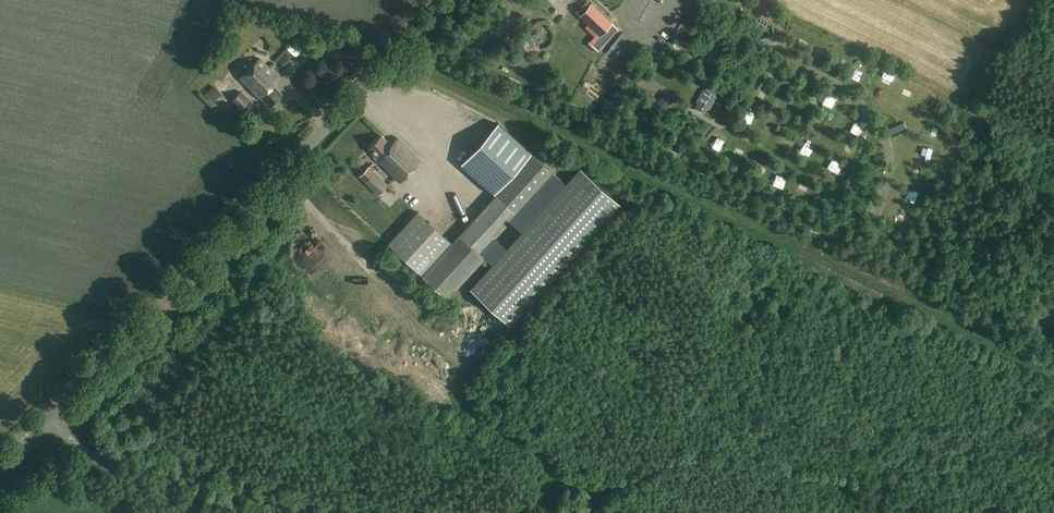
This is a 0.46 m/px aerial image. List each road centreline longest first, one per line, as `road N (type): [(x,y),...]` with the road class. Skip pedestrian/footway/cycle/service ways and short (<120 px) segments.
road 1 (tertiary): [(44,414),(451,0)]
road 2 (track): [(558,489),(538,454),(470,408),(459,382),(463,352),(372,273),(279,176)]
road 3 (unclassified): [(206,512),(123,474),(44,414)]

